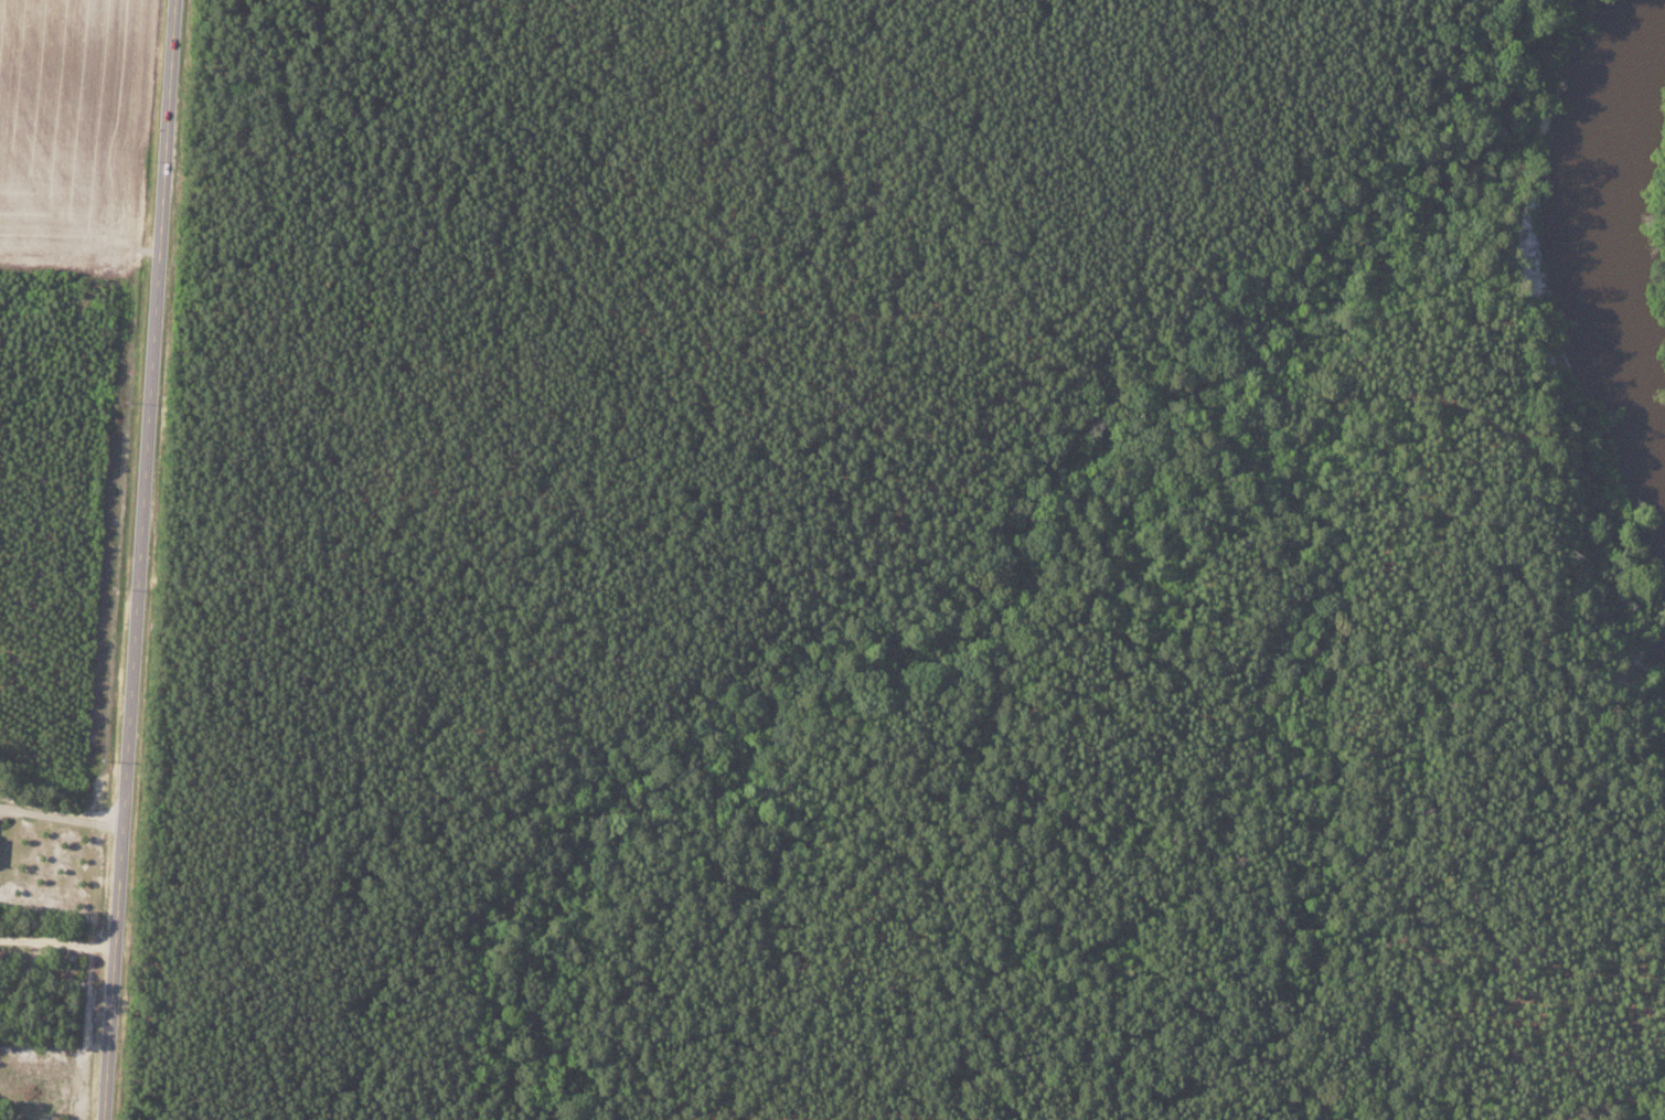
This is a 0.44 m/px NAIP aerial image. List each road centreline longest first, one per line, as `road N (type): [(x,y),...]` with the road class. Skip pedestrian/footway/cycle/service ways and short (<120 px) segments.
road 1 (residential): [(103,1119),(181,0)]

